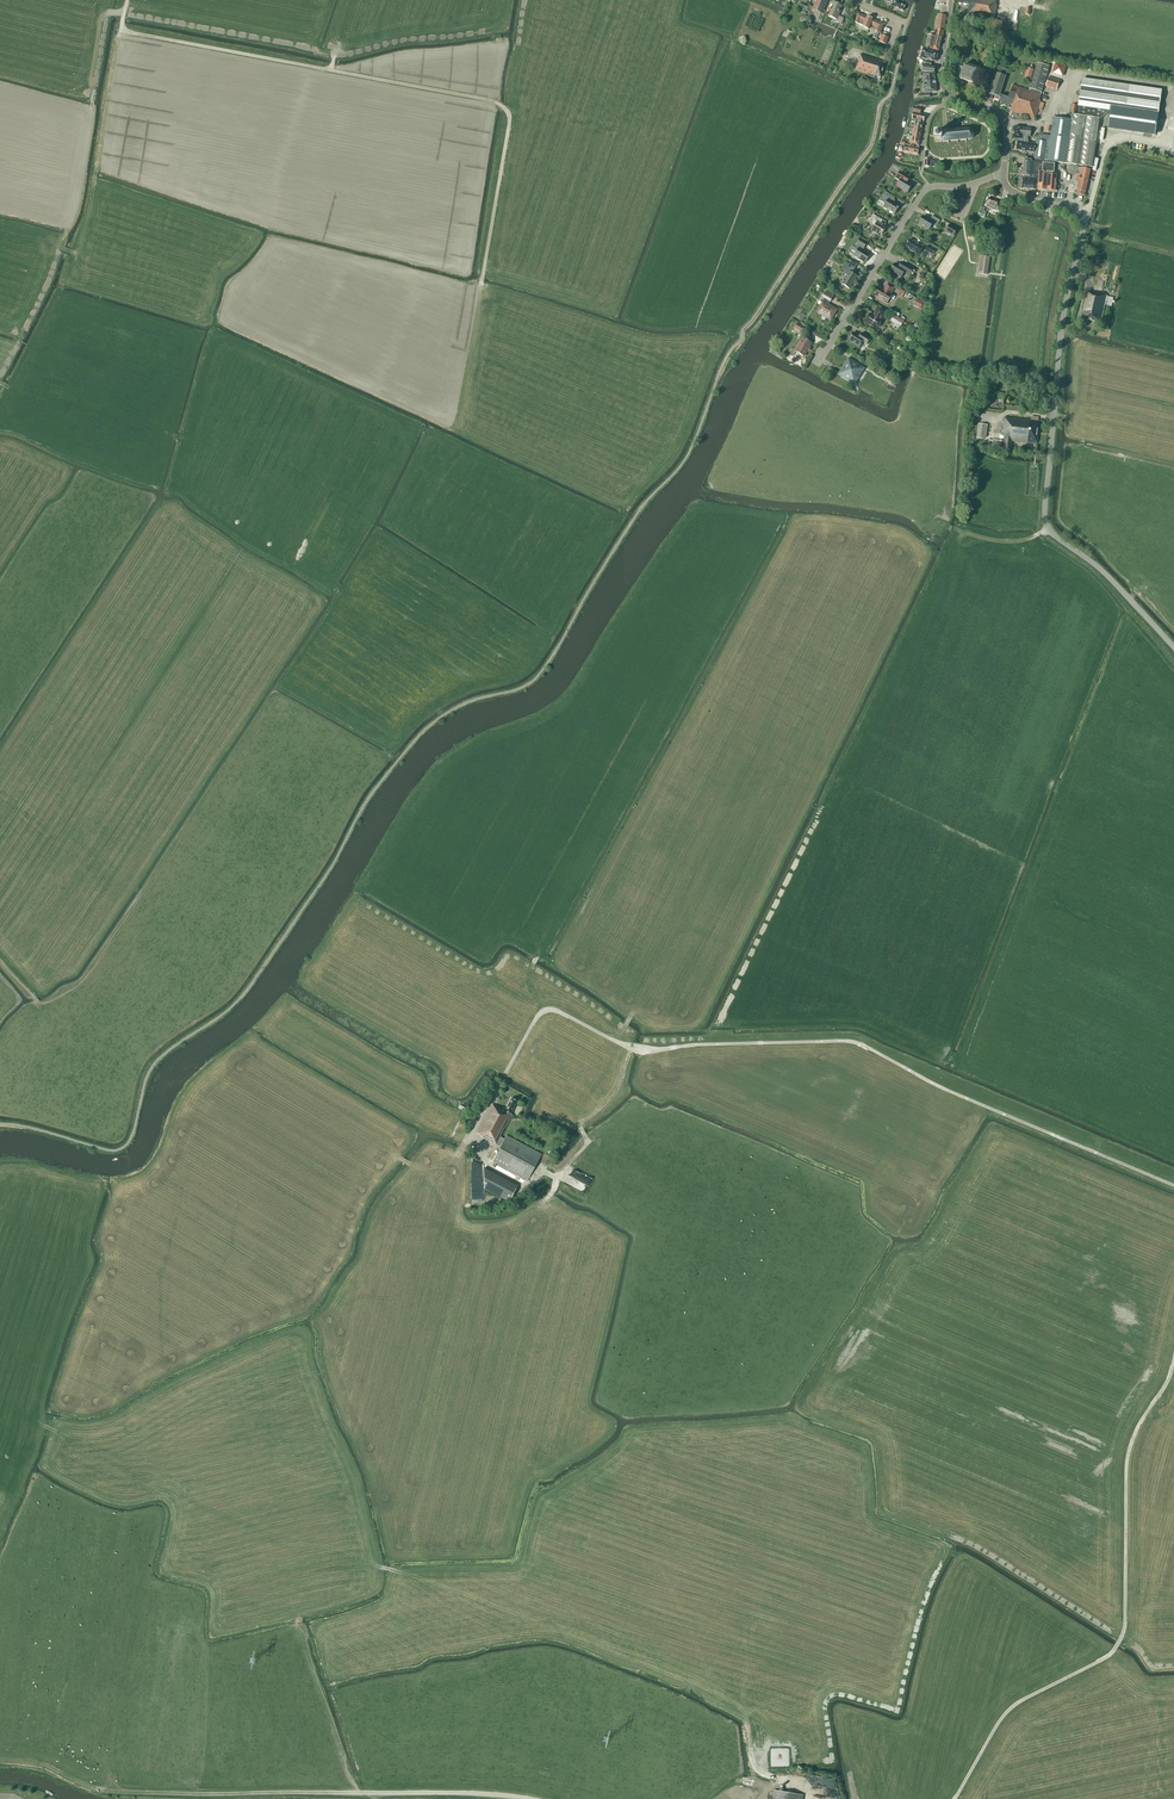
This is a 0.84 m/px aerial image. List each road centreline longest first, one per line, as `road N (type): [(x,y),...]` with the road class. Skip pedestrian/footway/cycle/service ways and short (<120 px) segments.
road 1 (track): [(127,0),(123,30),(130,32),(494,101),(509,112),(481,282)]
road 2 (tertiary): [(1173,648),(1109,578),(1048,529),(1061,330),(1081,226),(1069,210),(1012,192),(1004,176)]
road 3 (residential): [(817,365),(921,193),(974,184)]
road 4 (track): [(563,1173),(588,1143),(579,1124),(616,1090),(632,1045)]

